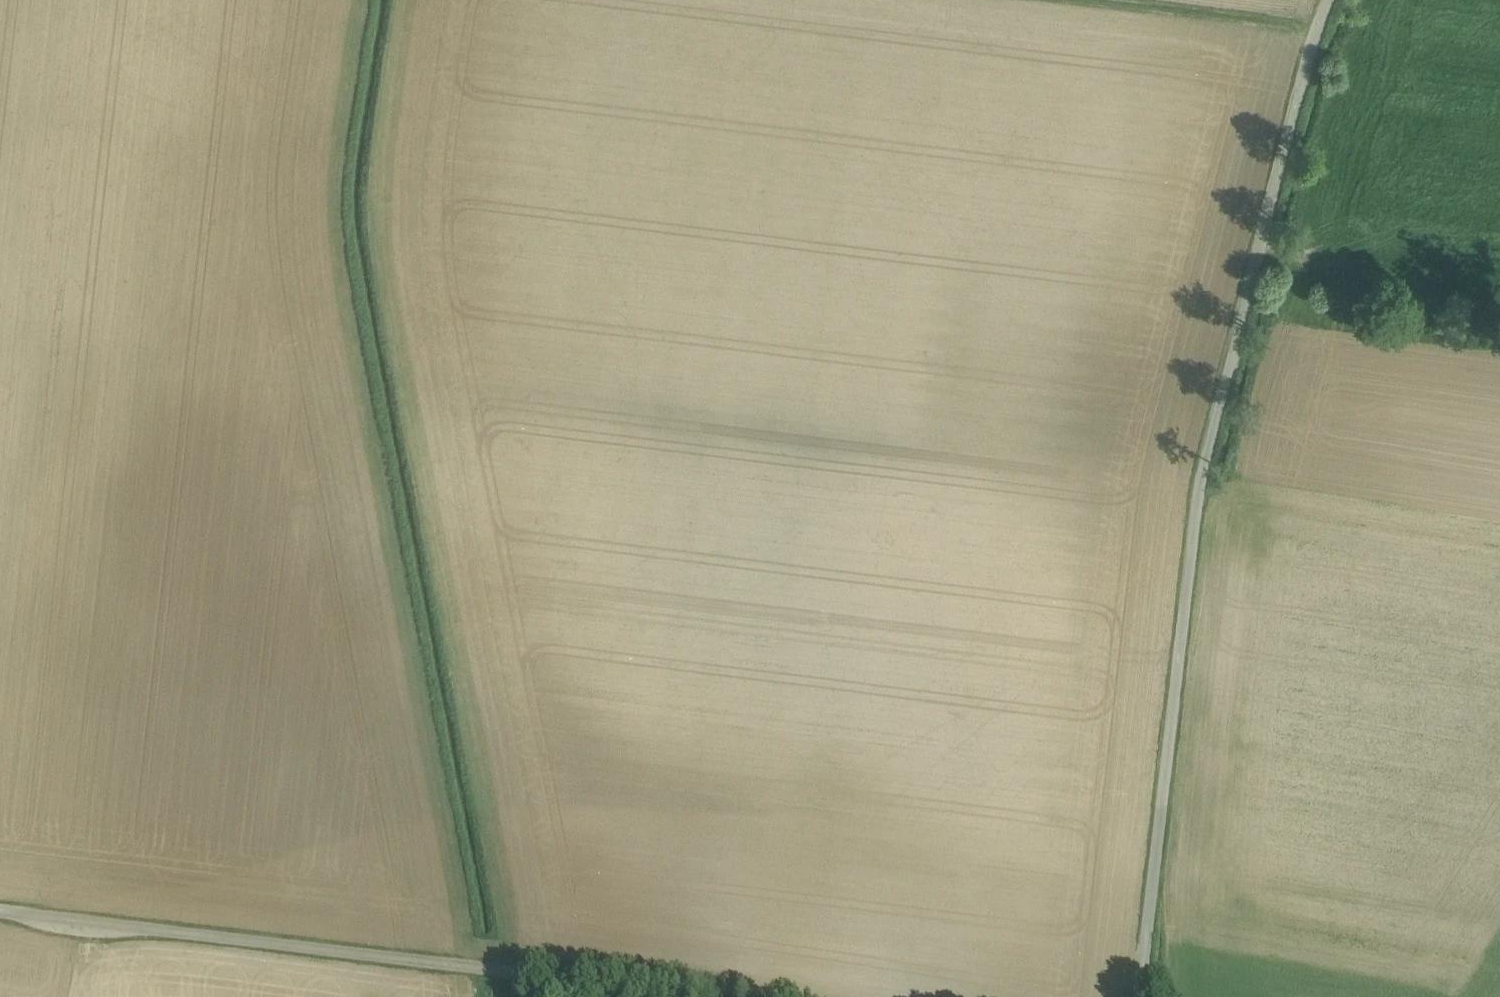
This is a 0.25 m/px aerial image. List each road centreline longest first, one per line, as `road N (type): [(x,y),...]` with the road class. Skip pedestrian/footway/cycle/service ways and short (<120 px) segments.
road 1 (unclassified): [(1331,0),(1202,486),(1143,996)]
road 2 (unclassified): [(0,910),(513,968),(690,996)]

